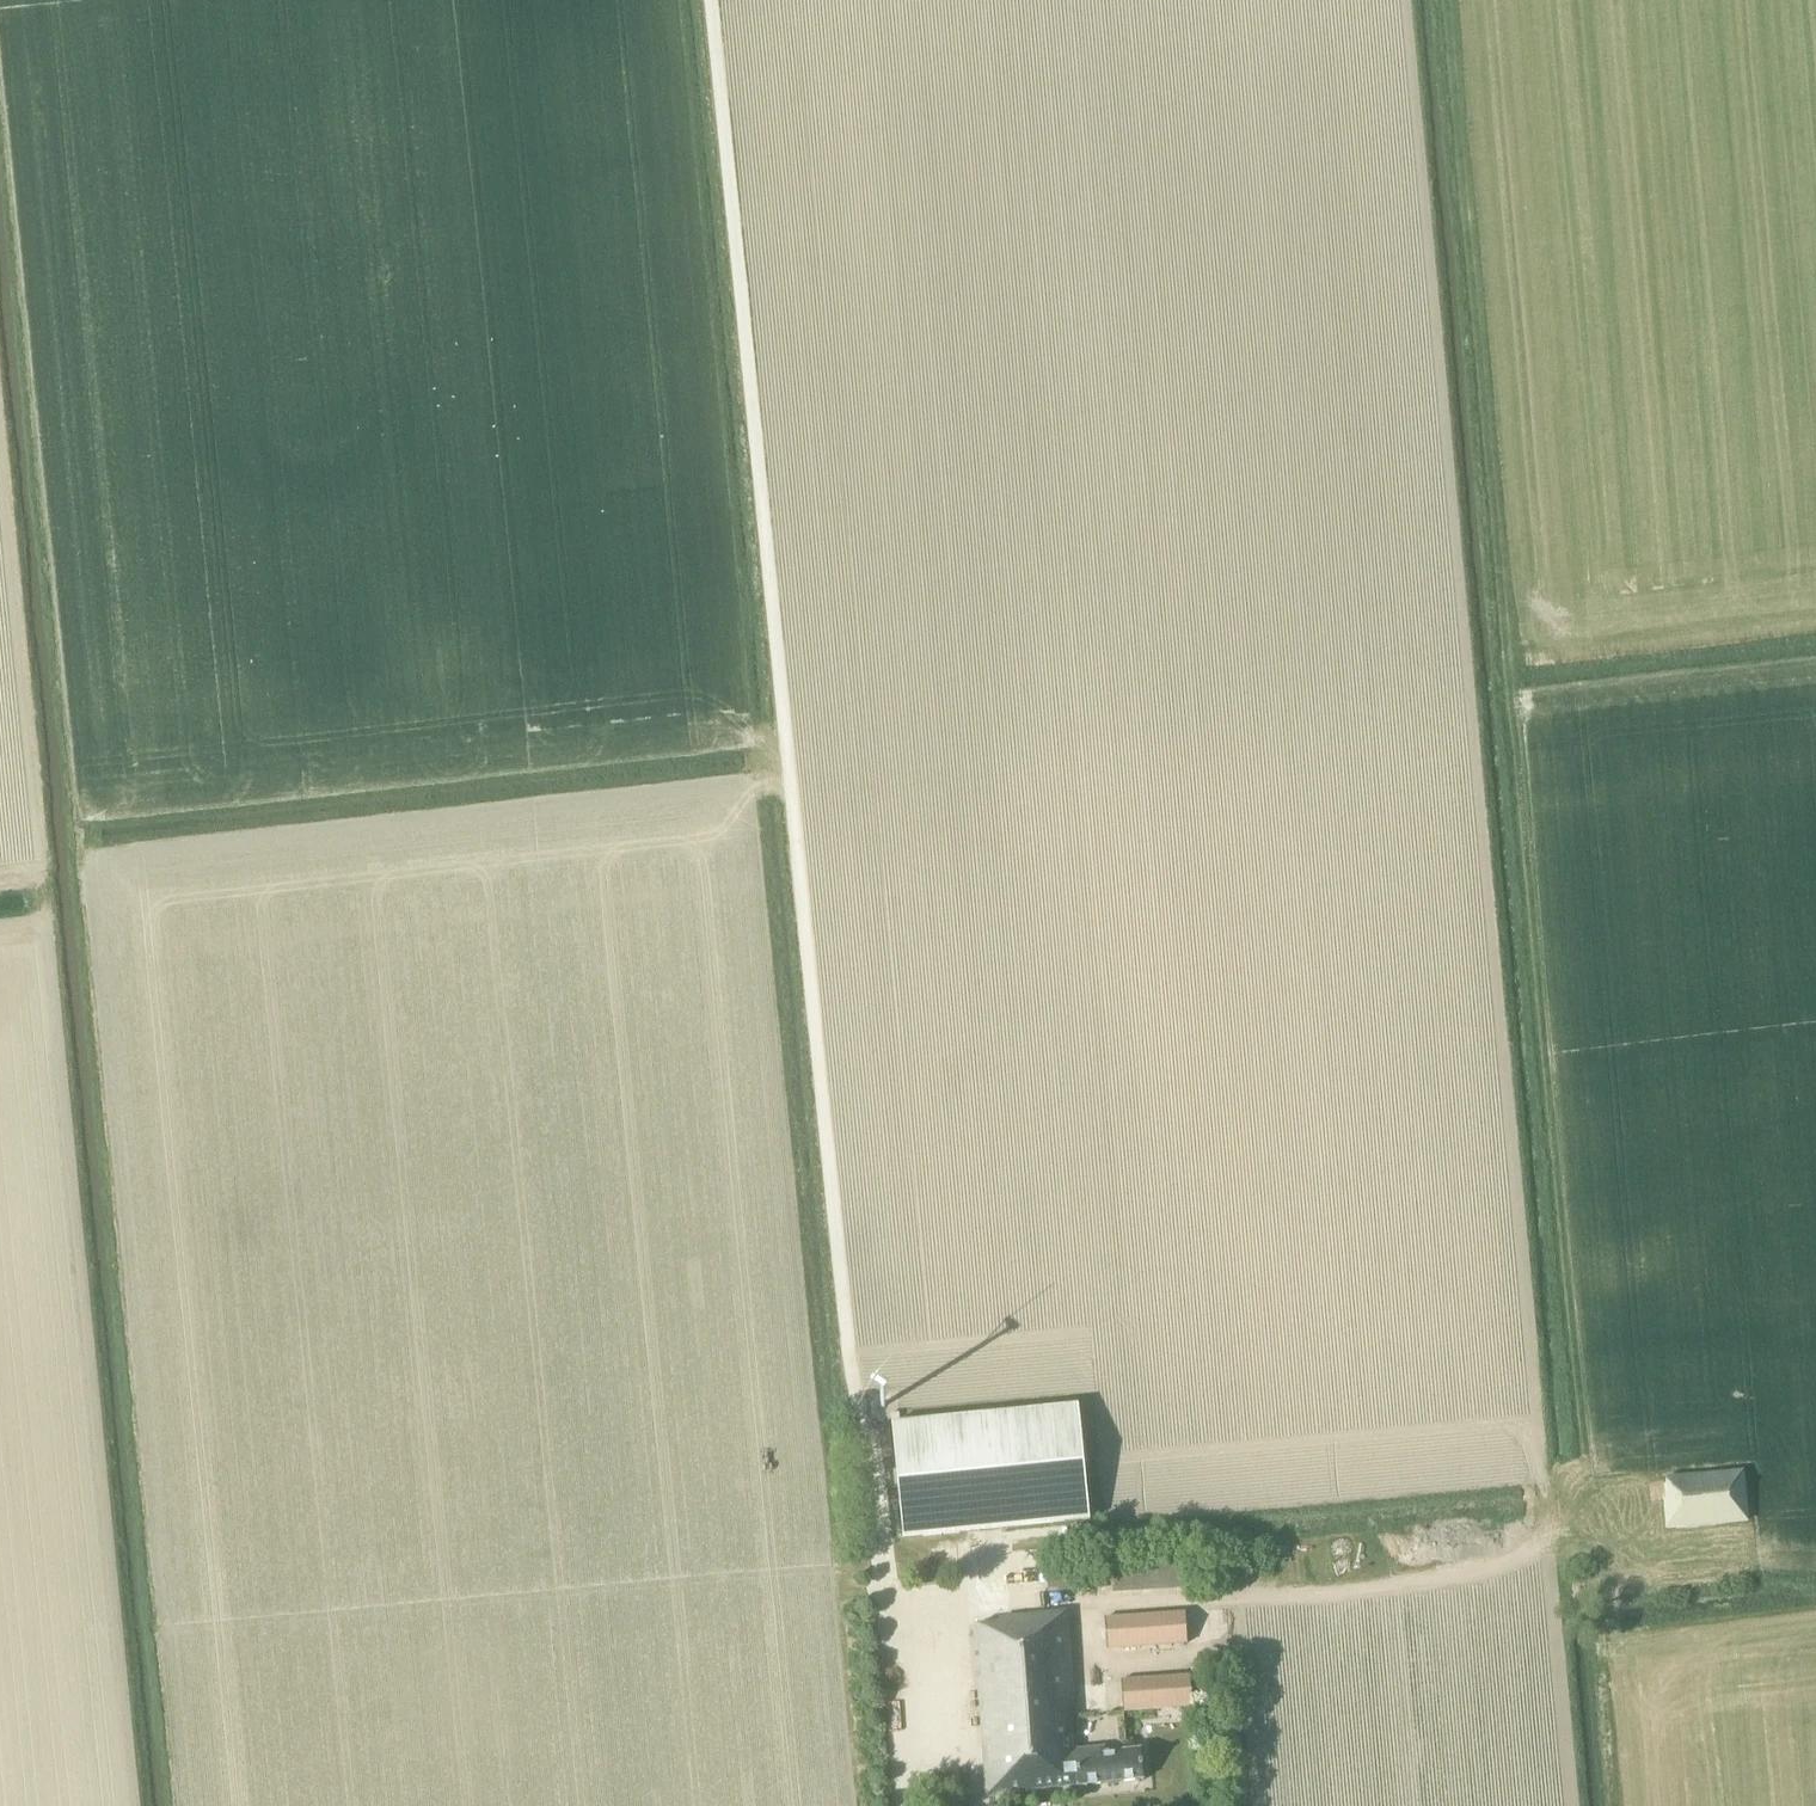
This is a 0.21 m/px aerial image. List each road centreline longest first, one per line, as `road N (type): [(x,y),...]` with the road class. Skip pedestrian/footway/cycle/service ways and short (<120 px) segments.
road 1 (track): [(885,1587),(849,1355),(711,0)]

